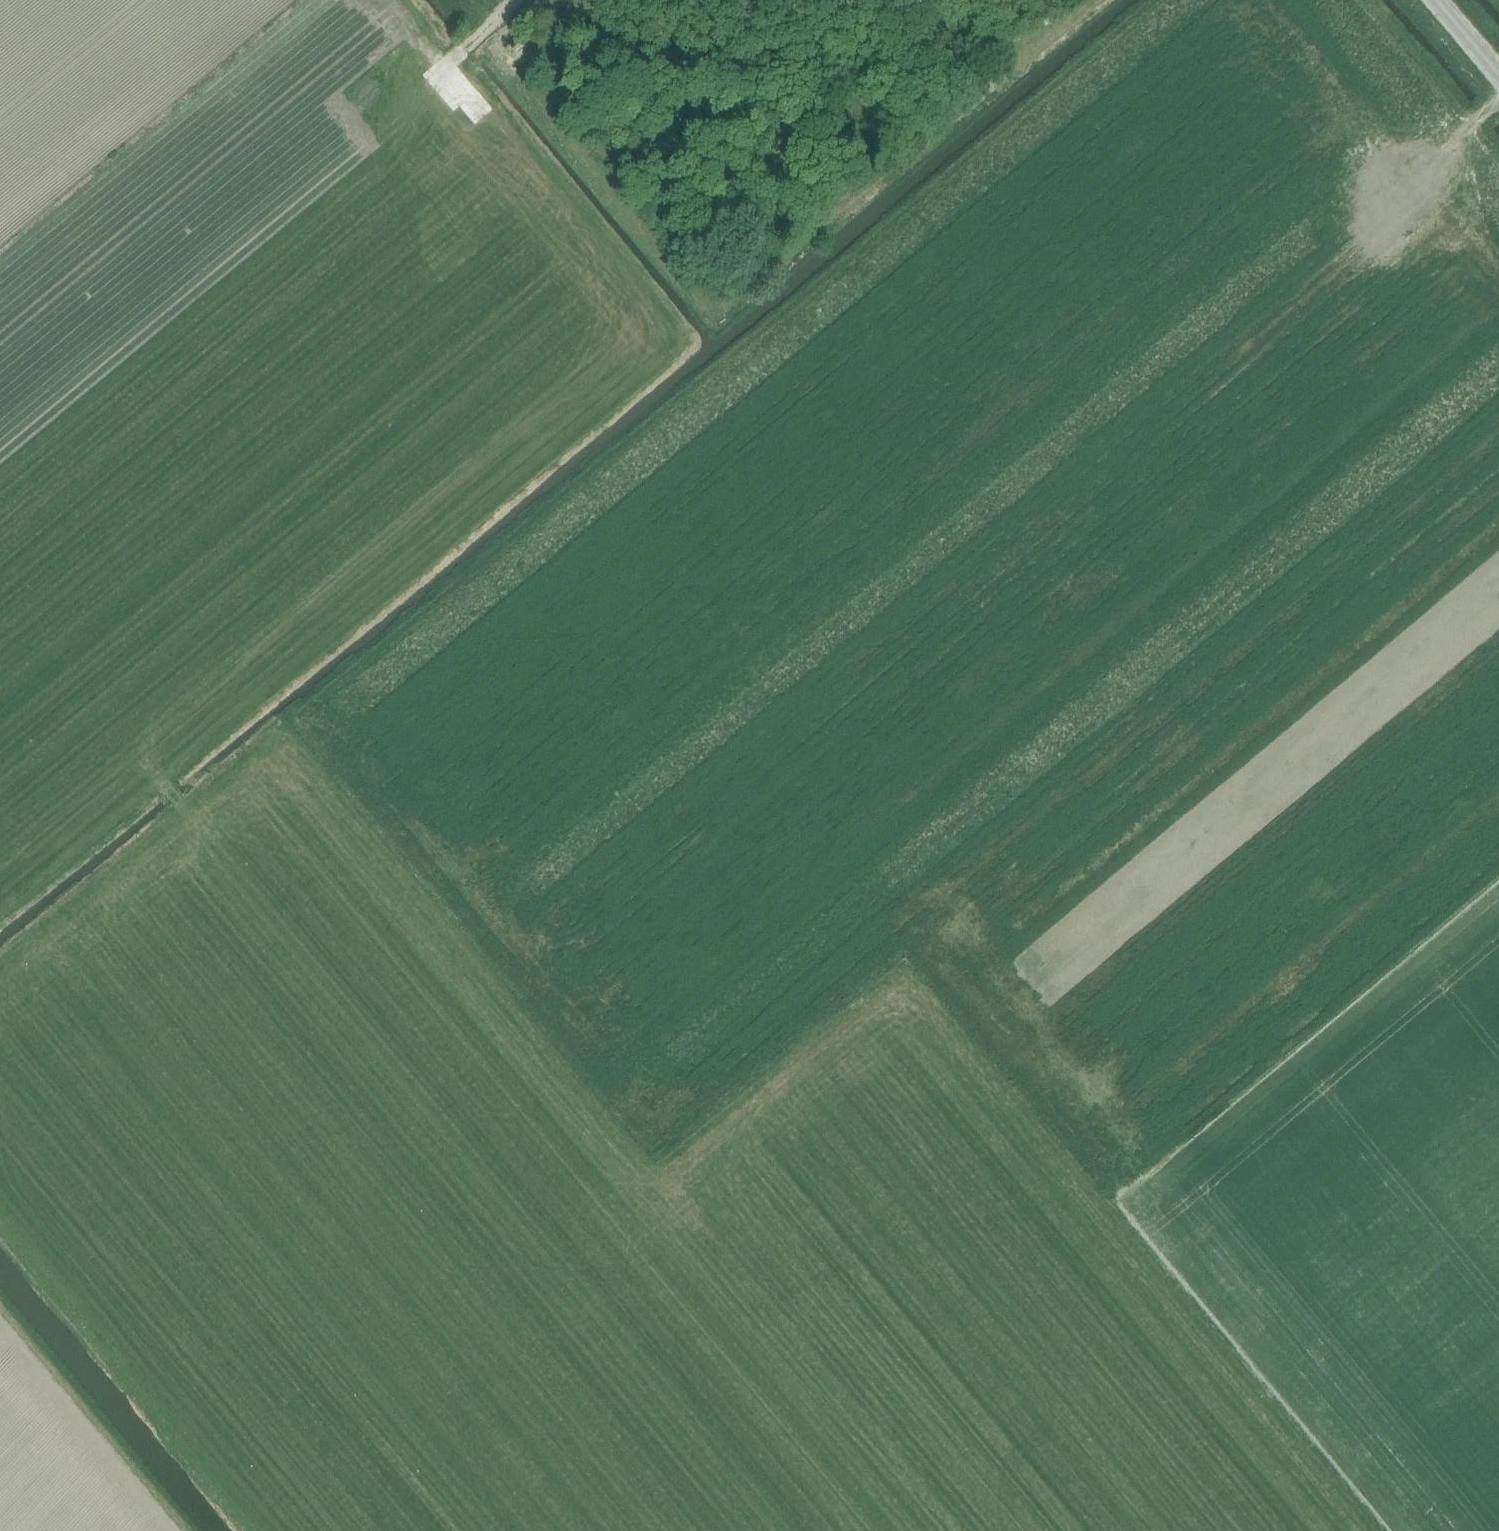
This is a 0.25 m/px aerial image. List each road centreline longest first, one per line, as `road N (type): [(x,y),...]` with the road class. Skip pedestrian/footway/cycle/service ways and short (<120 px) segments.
road 1 (unclassified): [(900,0),(792,9),(678,0)]

